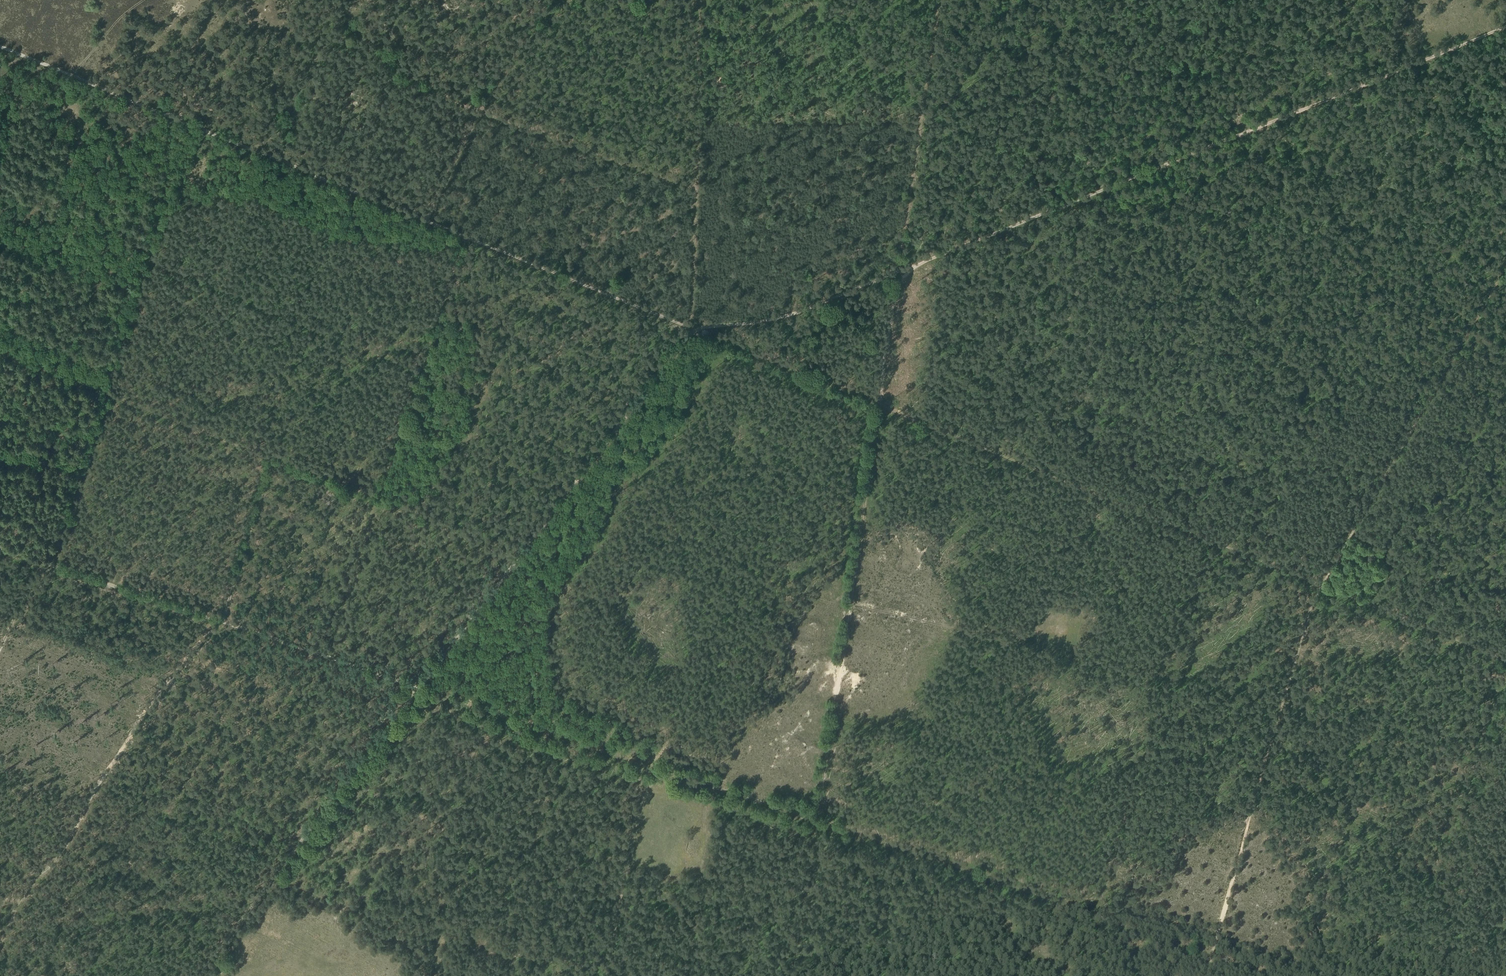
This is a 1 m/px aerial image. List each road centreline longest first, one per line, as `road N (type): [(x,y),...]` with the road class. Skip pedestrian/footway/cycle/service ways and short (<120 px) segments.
road 1 (track): [(882,409),(897,301),(924,261),(1505,26)]
road 2 (track): [(1505,267),(1307,620),(1210,956)]
road 3 (track): [(1505,661),(882,409)]
road 4 (track): [(690,328),(431,222),(479,114),(696,192)]
road 5 (track): [(223,623),(816,818)]
road 6 (track): [(223,623),(270,459),(0,351)]
road 7 (track): [(816,818),(1210,956)]
road 8 (track): [(816,818),(882,409)]
road 9 (track): [(431,222),(71,75)]
road 10 (track): [(698,0),(690,328)]
road 11 (track): [(690,328),(785,316),(924,261)]
road 12 (track): [(0,548),(223,623)]
road 13 (track): [(367,0),(401,66),(479,114)]

